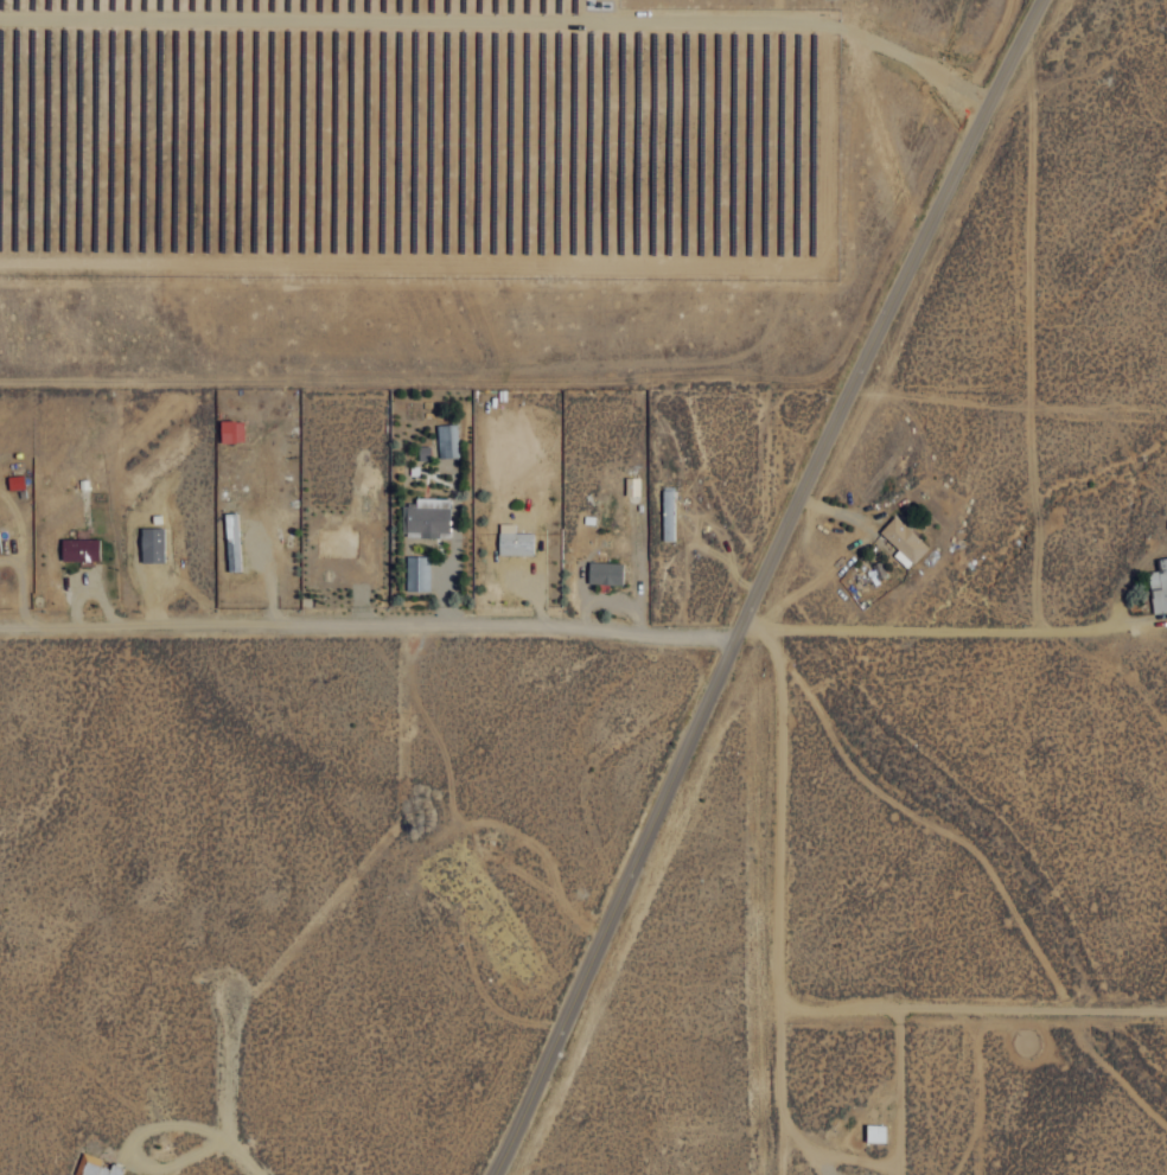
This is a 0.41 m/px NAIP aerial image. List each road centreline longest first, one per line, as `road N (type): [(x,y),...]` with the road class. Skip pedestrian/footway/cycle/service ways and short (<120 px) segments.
road 1 (tertiary): [(489,1174),(964,145),(1042,0)]
road 2 (residential): [(735,636),(546,624),(0,627)]

